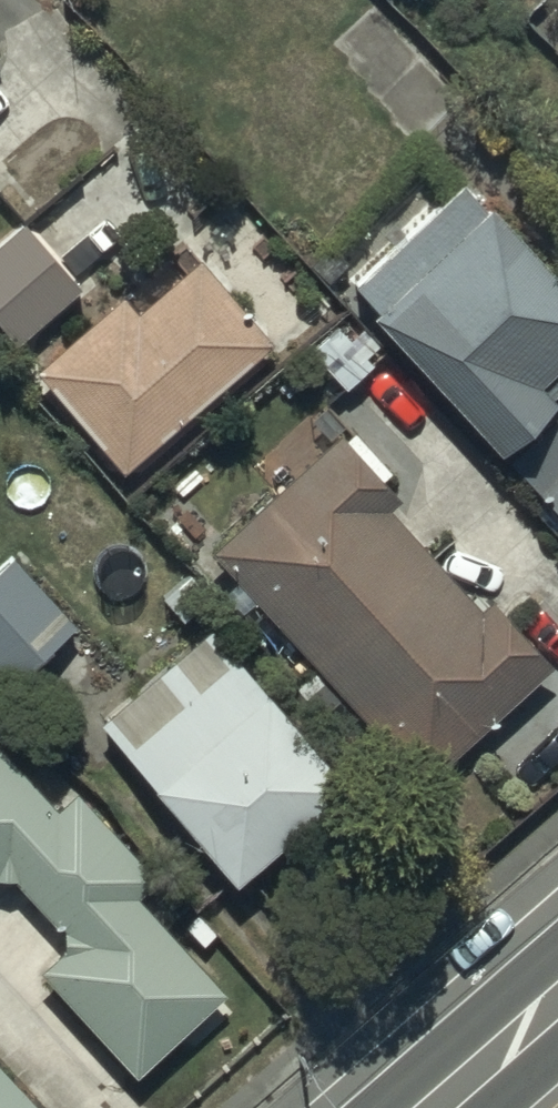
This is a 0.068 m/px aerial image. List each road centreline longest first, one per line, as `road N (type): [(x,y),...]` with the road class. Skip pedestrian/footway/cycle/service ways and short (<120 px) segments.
road 1 (primary): [(557,1004),(439,1107)]

